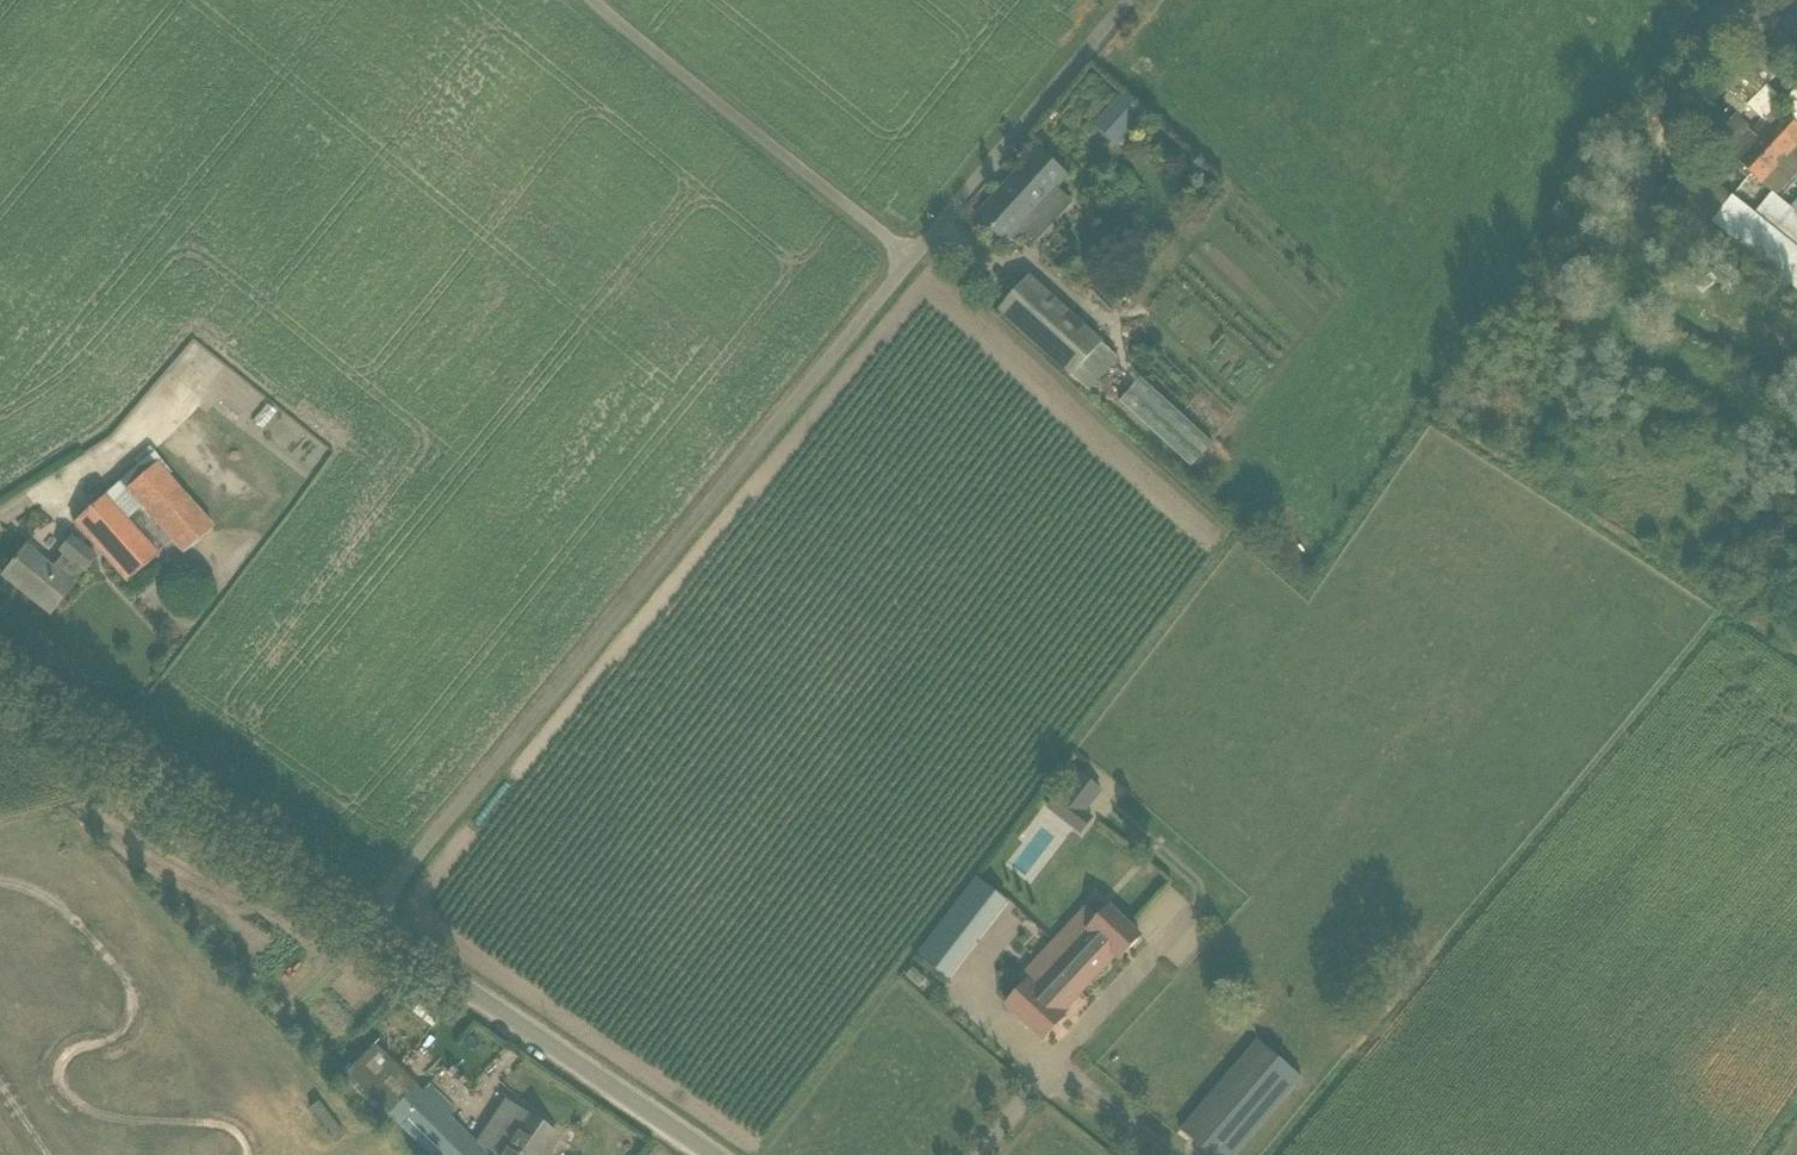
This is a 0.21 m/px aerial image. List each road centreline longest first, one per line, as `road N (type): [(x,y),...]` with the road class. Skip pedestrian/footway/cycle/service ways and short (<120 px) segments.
road 1 (unclassified): [(360,928),(1136,0)]
road 2 (unclassified): [(360,928),(170,802),(0,676)]
road 3 (unclassified): [(699,1154),(360,928)]

